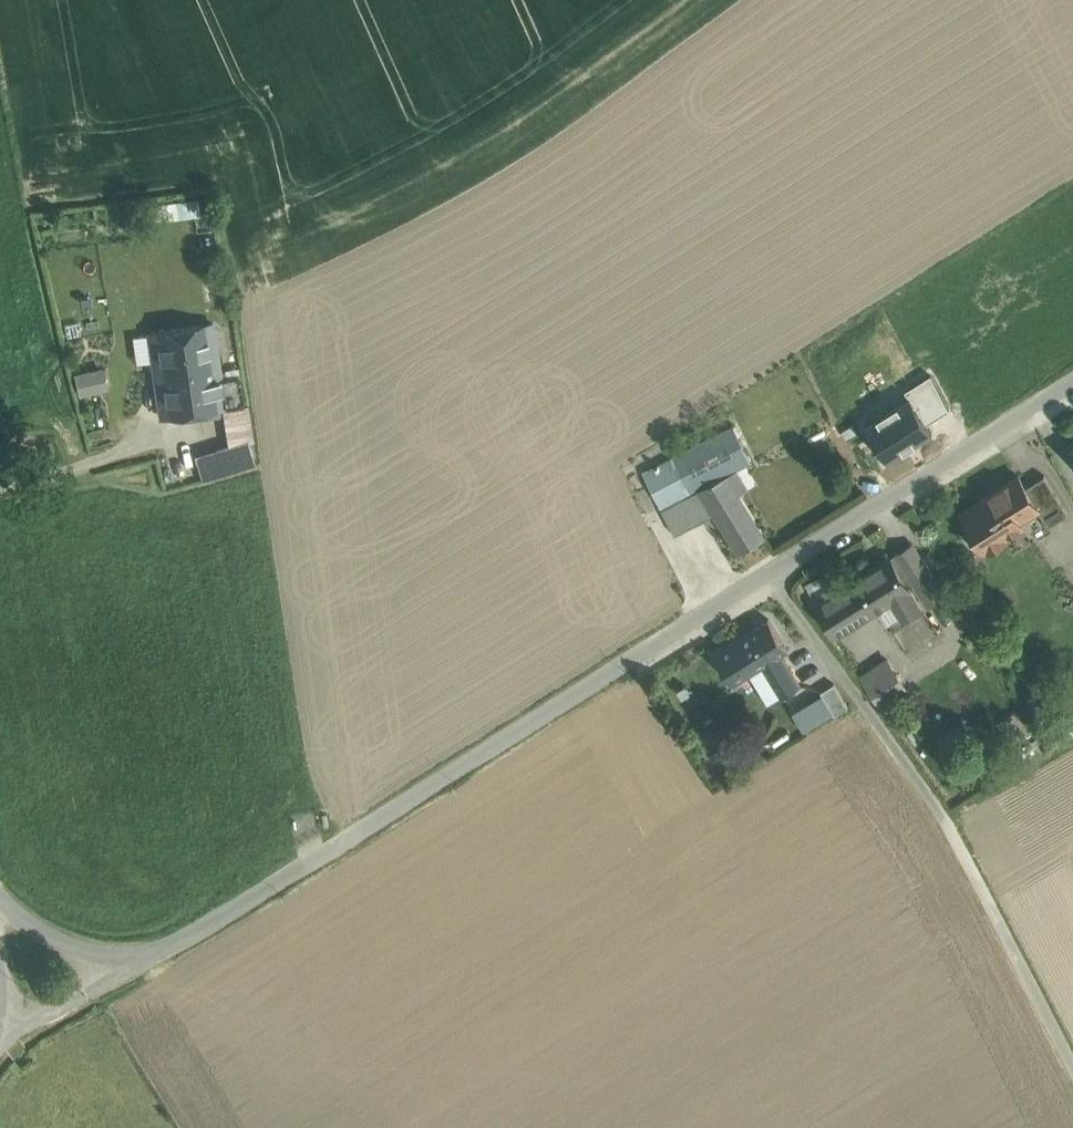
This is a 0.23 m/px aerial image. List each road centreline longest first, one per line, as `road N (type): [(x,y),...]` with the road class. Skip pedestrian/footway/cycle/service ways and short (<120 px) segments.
road 1 (unclassified): [(644,641),(137,957)]
road 2 (residential): [(1072,381),(644,641)]
road 3 (track): [(940,811),(991,891),(1072,1051)]
road 4 (track): [(161,436),(0,492)]
road 5 (unclassified): [(137,957),(0,1043)]
road 6 (unclassified): [(137,957),(59,934),(0,895)]

